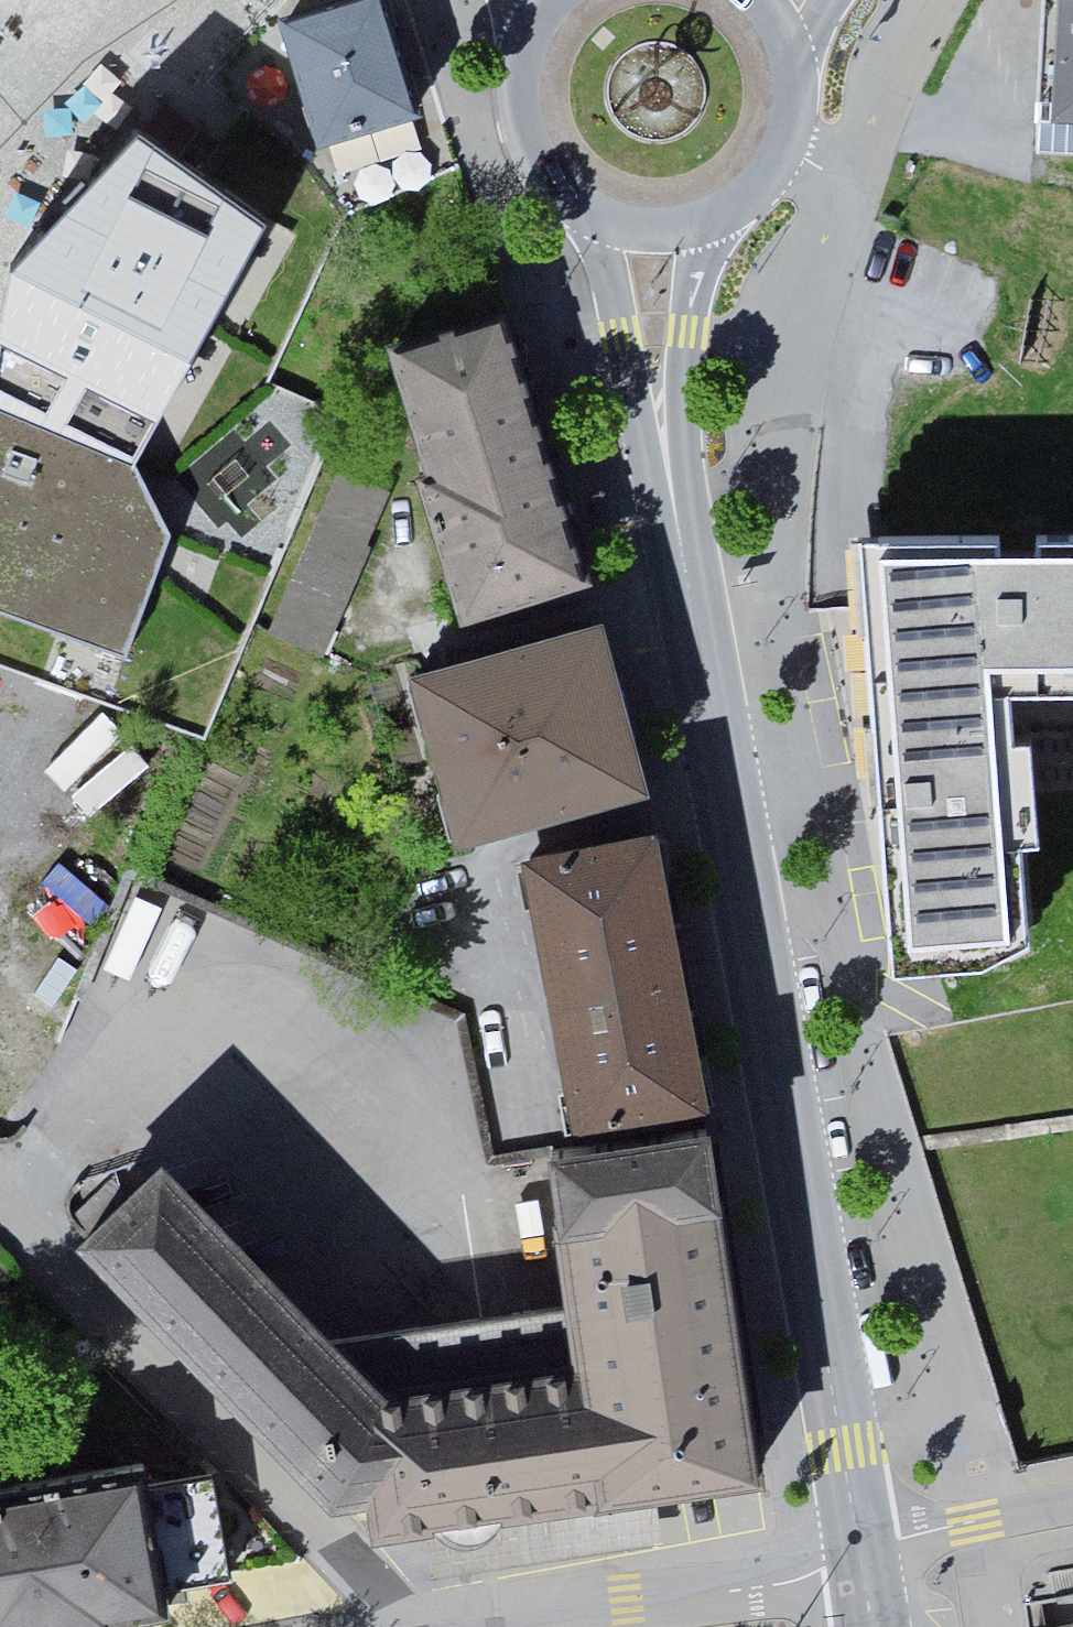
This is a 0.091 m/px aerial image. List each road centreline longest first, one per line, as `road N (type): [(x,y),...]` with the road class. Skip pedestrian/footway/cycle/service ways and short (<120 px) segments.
road 1 (tertiary): [(861,1553),(665,400),(657,328),(663,227)]
road 2 (residential): [(397,1626),(0,1204)]
road 3 (residential): [(861,1553),(429,1626)]
road 4 (tertiary): [(663,227),(708,221),(748,200),(779,167),(796,125),(798,80),(784,37),(757,1)]
road 5 (tertiary): [(578,2),(551,37),(538,79),(539,122),(555,163),(583,196),(620,219),(663,227)]
road 6 (residential): [(861,1553),(1072,1502)]

